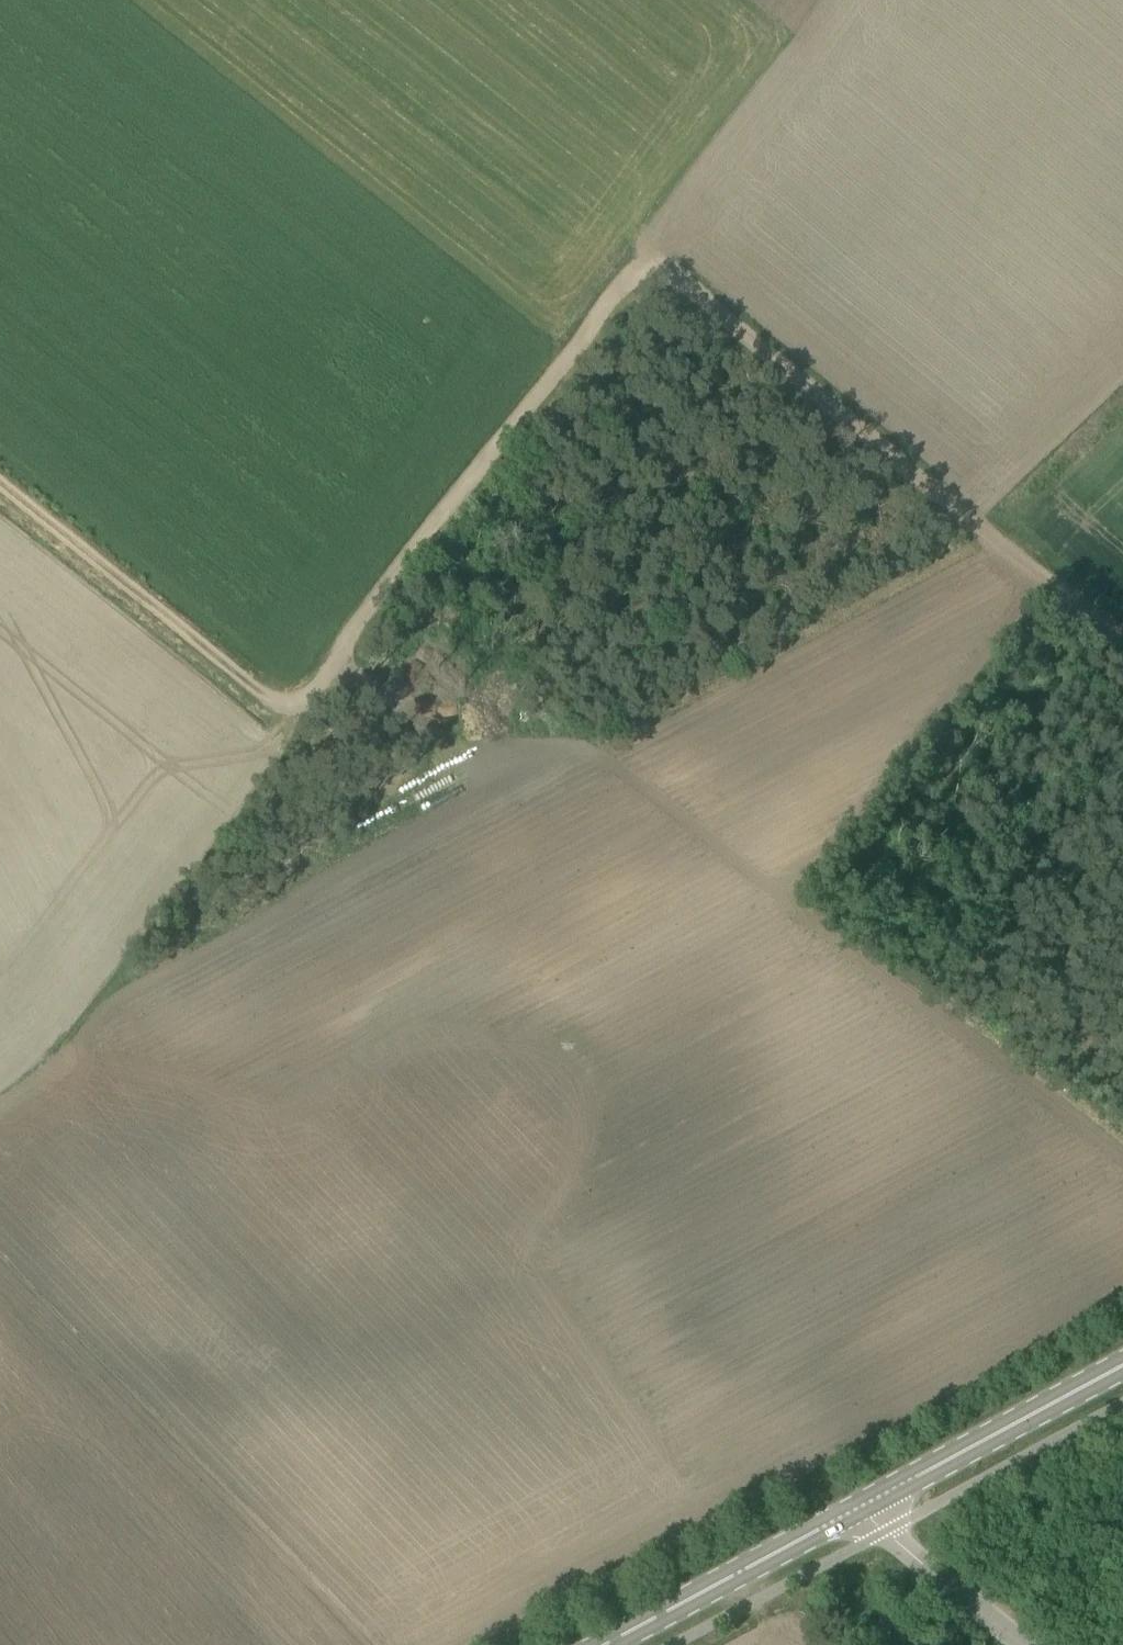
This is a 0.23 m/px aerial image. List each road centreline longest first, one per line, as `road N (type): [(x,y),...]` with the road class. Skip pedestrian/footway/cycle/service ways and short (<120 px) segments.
road 1 (secondary): [(592,1644),(858,1499)]
road 2 (secondary): [(858,1499),(1122,1352)]
road 3 (unclassified): [(1030,1644),(858,1499)]

